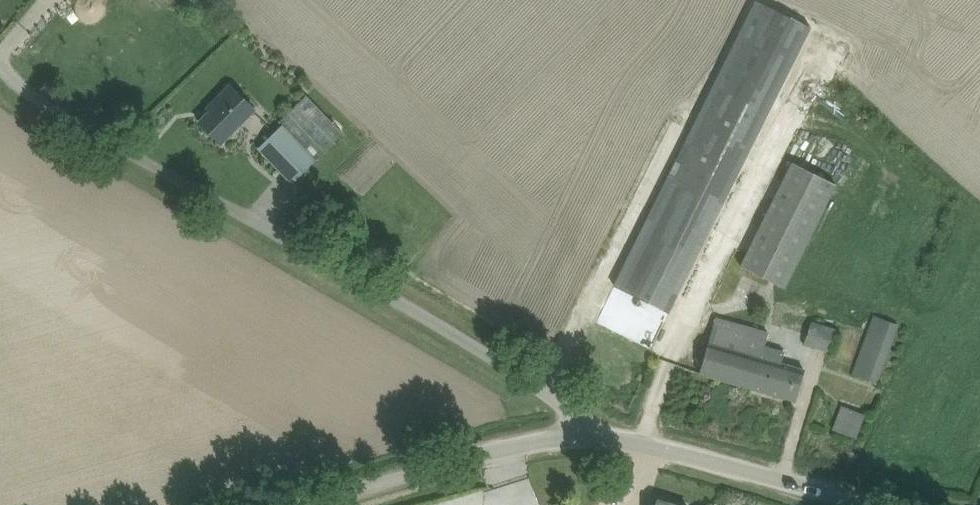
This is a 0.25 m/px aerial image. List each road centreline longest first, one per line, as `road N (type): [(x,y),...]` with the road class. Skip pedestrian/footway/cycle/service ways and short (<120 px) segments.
road 1 (unclassified): [(574,434),(566,410),(472,344),(64,115),(0,64)]
road 2 (unclassified): [(870,504),(612,437),(574,434)]
road 3 (unclassified): [(574,434),(304,504)]

